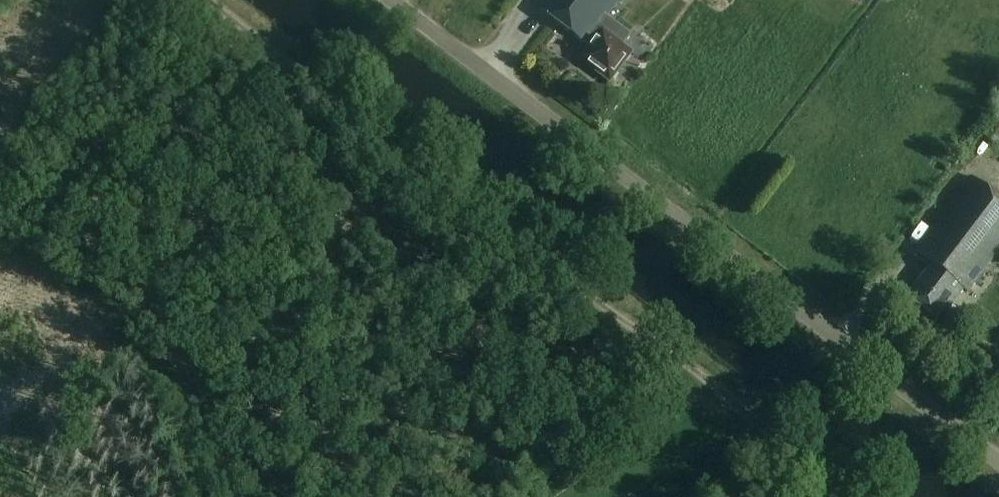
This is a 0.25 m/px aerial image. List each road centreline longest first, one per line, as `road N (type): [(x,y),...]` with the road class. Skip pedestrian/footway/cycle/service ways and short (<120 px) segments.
road 1 (track): [(209,0),(867,496)]
road 2 (tertiary): [(998,457),(395,0)]
road 3 (track): [(685,361),(483,496)]

